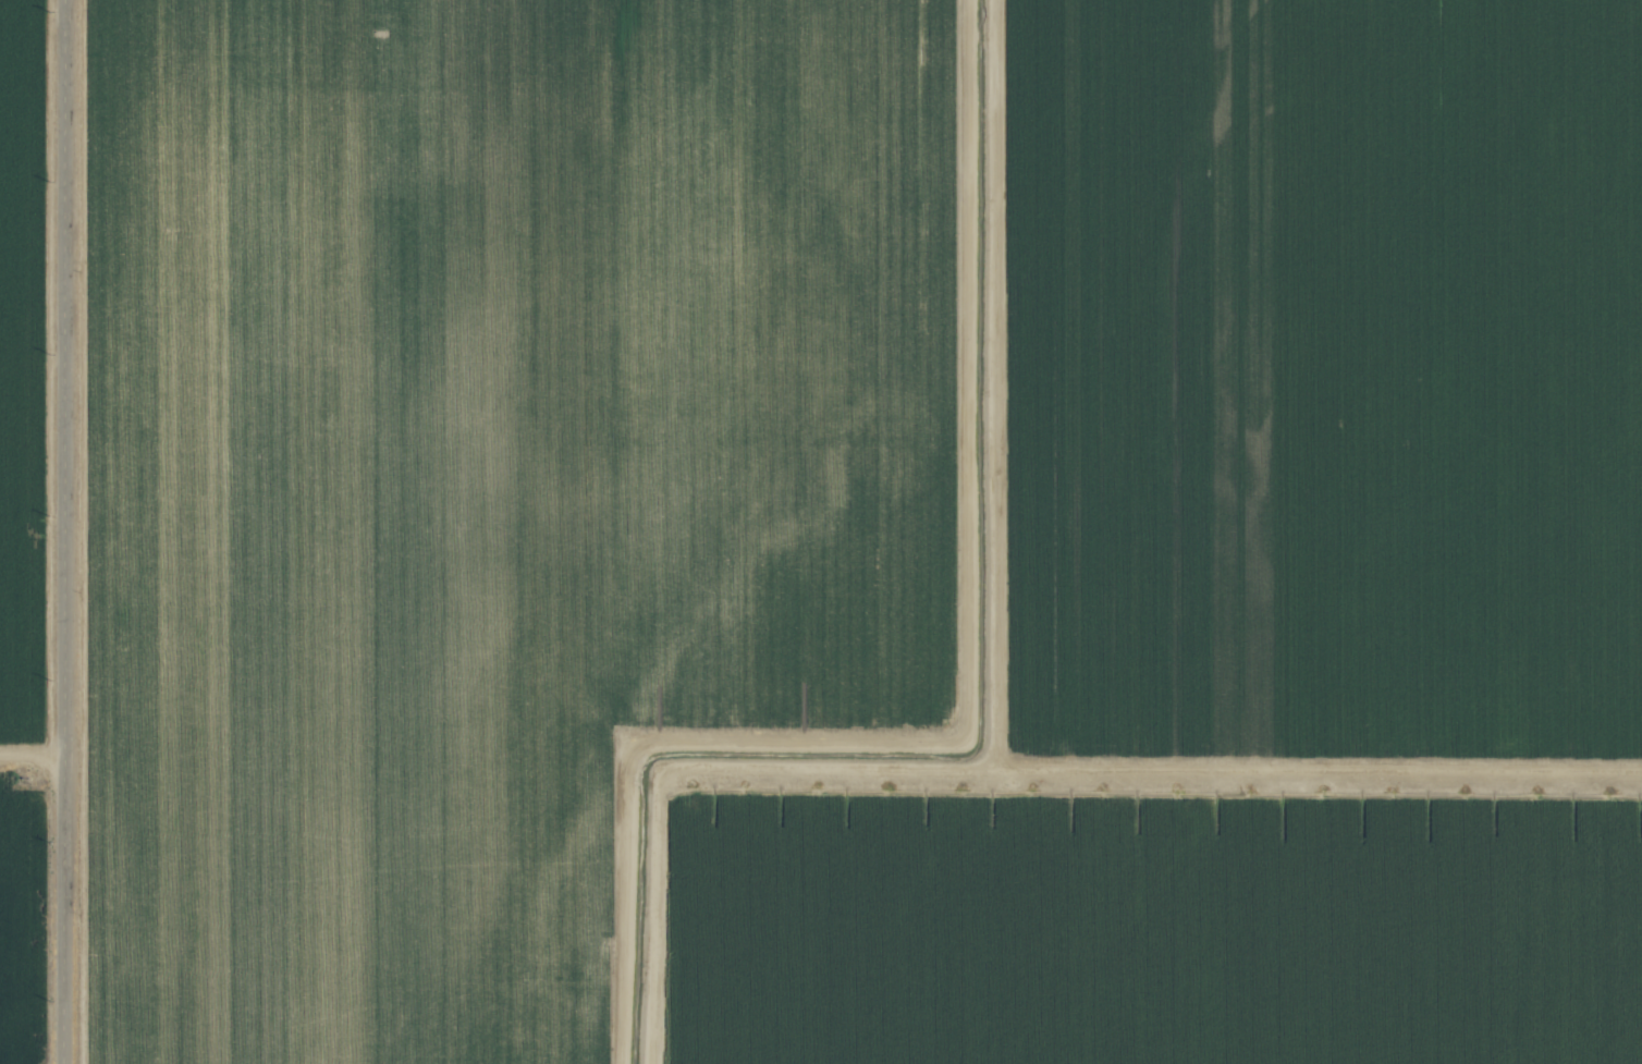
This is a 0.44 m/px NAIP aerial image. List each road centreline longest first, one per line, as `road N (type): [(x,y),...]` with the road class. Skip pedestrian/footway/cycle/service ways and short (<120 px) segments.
road 1 (residential): [(64,1063),(64,0)]

